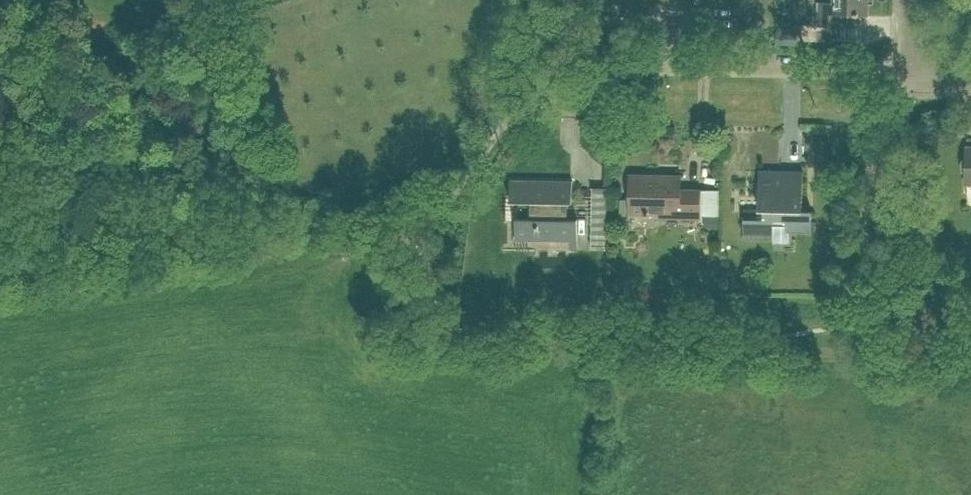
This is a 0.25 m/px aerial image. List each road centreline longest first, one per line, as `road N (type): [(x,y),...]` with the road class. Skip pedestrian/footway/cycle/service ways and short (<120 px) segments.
road 1 (unclassified): [(571,0),(566,40),(552,66),(449,203),(422,223)]
road 2 (residential): [(909,78),(641,68)]

